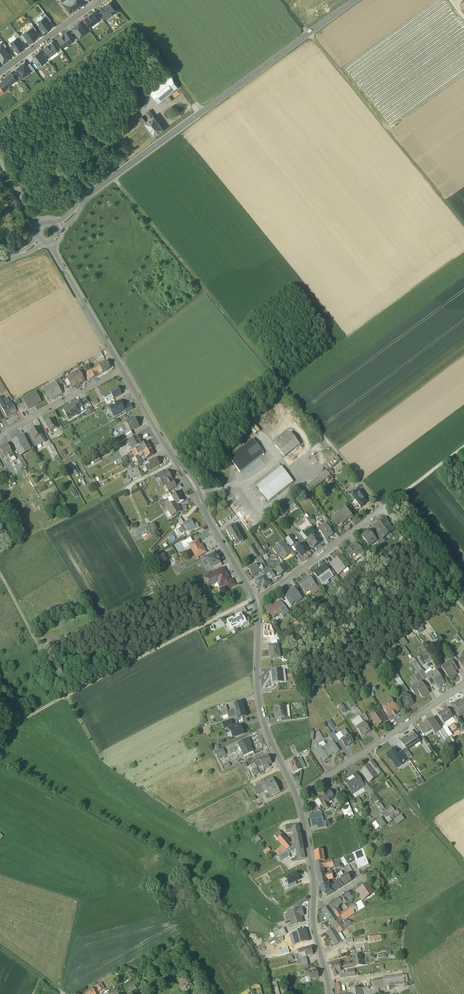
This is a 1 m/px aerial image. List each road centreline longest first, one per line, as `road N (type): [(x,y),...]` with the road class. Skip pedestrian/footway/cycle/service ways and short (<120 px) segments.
road 1 (track): [(248,785),(184,818),(109,766),(0,575)]
road 2 (secondary): [(355,0),(89,194)]
road 3 (track): [(195,277),(382,508)]
road 4 (track): [(0,733),(256,599)]
road 5 (track): [(308,35),(463,224)]
road 6 (residential): [(256,599),(263,719),(297,795)]
road 7 (residential): [(297,795),(463,684)]
road 8 (residential): [(256,599),(382,508)]
road 9 (track): [(112,0),(204,111)]
road 10 (residential): [(125,372),(0,437)]
road 11 (track): [(125,486),(0,549)]
road 12 (track): [(195,277),(114,176)]
road 13 (track): [(382,508),(463,608)]
road 14 (residential): [(0,76),(103,0)]
road 15 (unclassified): [(51,242),(111,348)]

